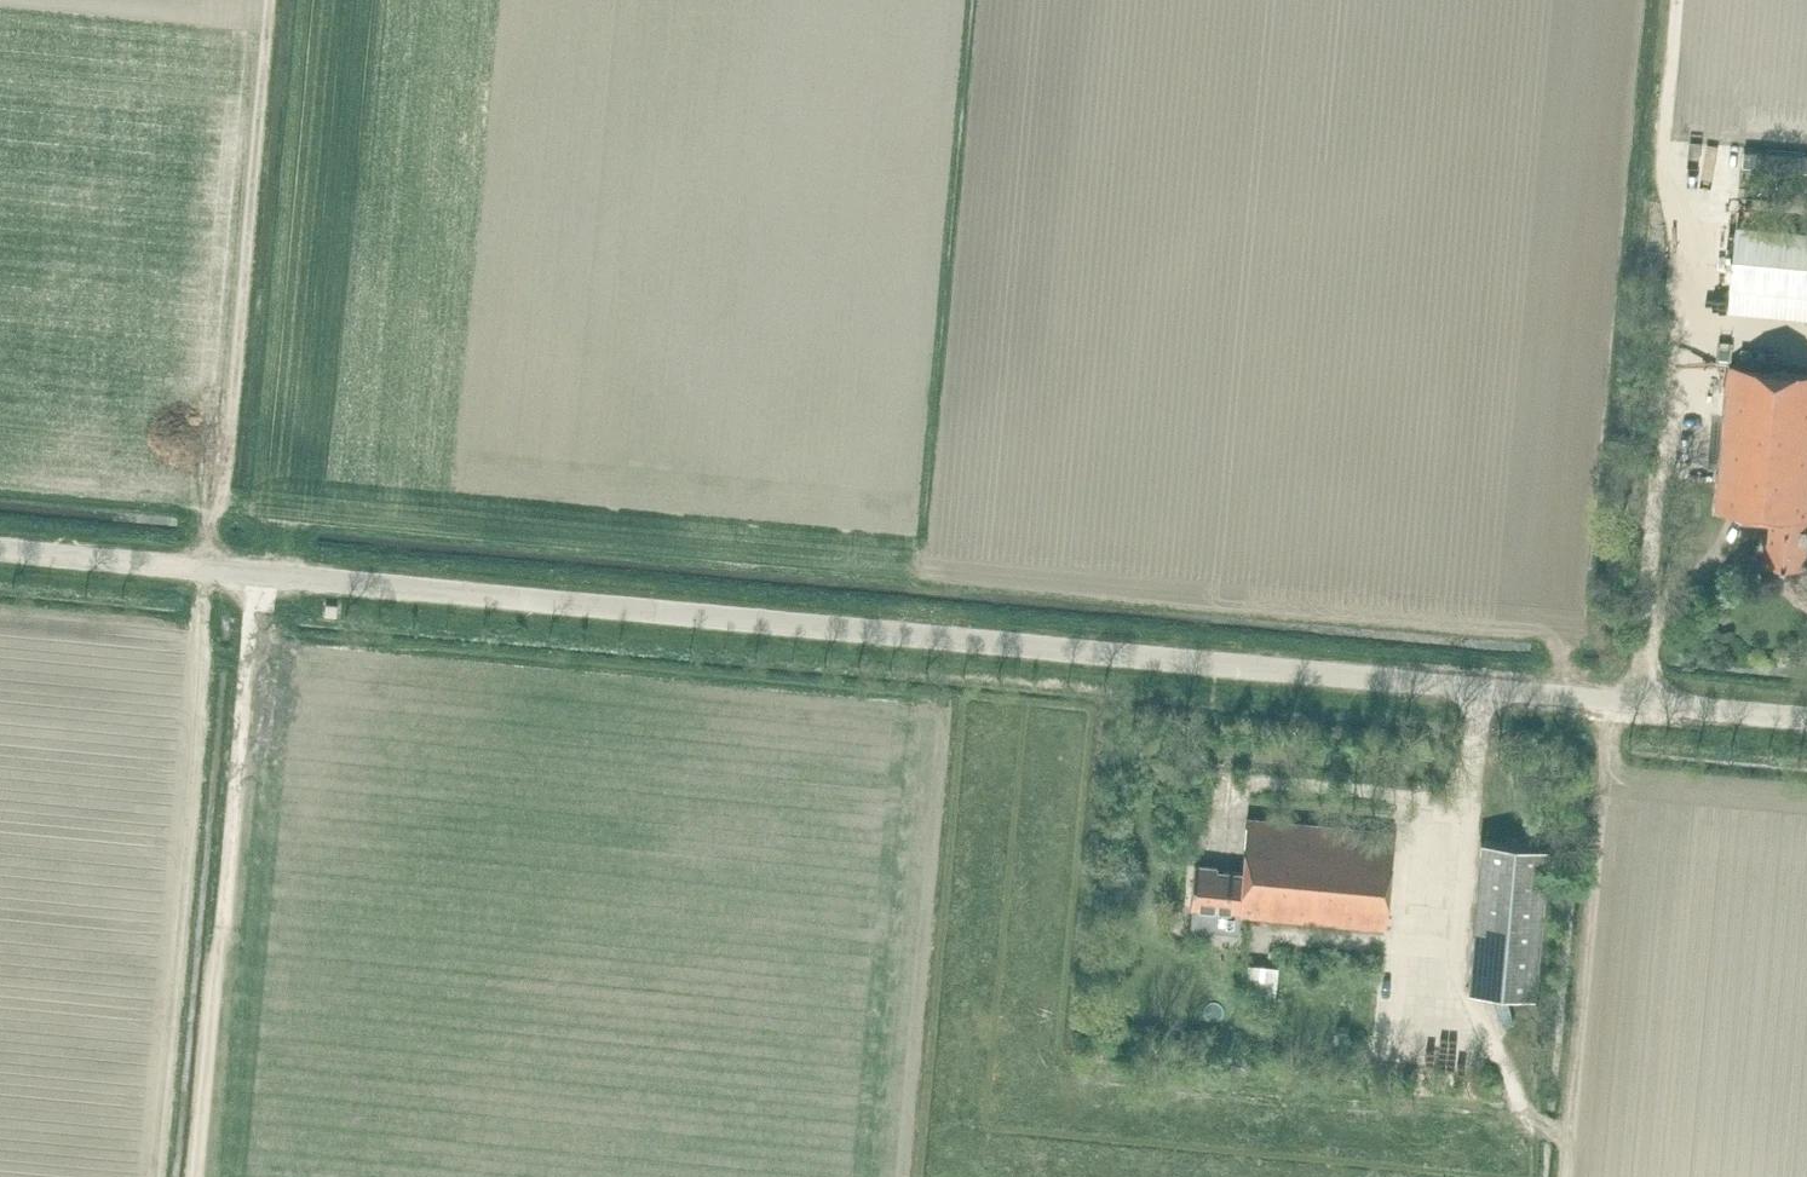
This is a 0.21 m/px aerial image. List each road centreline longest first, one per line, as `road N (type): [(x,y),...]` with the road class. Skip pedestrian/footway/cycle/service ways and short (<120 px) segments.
road 1 (unclassified): [(1806,723),(0,553)]

